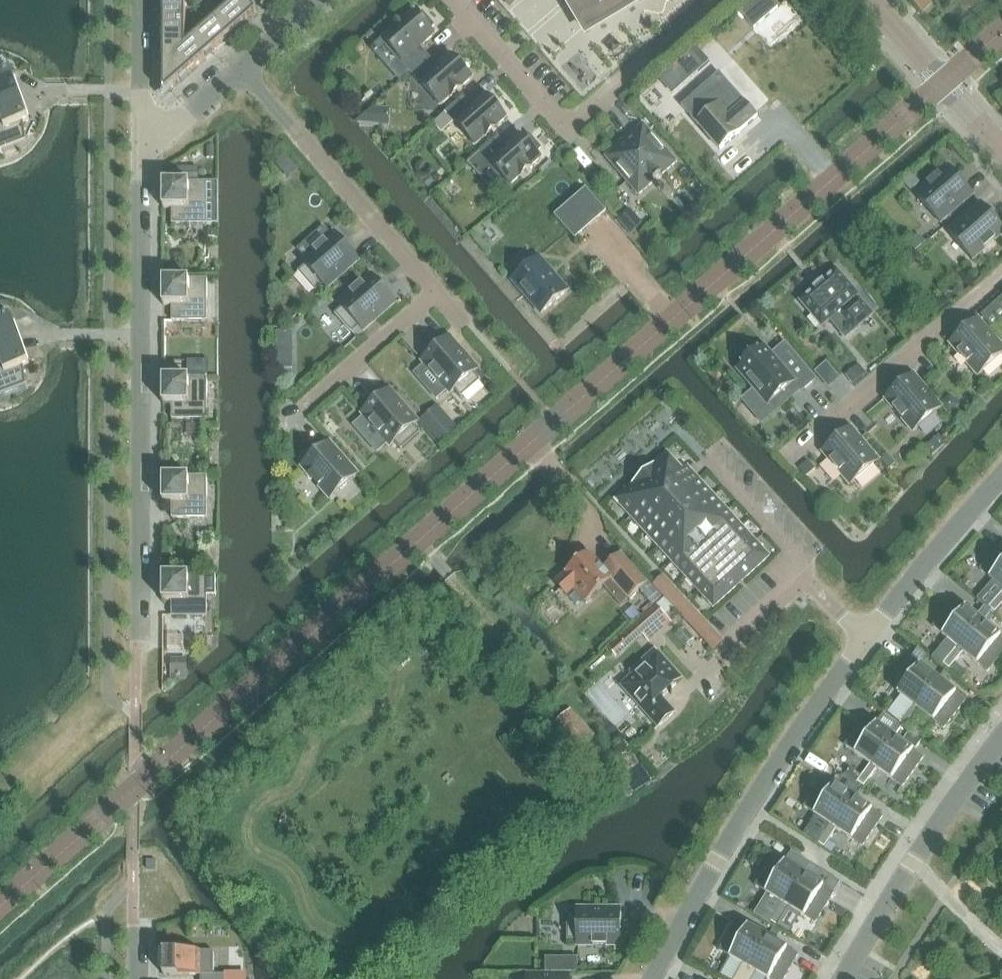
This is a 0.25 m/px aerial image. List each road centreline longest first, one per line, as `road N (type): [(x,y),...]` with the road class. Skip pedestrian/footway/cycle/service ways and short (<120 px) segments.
road 1 (unclassified): [(0,908),(943,85)]
road 2 (residential): [(651,978),(733,833),(865,643),(1001,476)]
road 3 (residential): [(138,639),(143,154)]
road 4 (residential): [(720,0),(567,133),(452,0)]
road 5 (residential): [(436,291),(243,69)]
road 6 (residential): [(845,978),(1001,749)]
road 7 (residential): [(802,453),(1001,280)]
road 8 (residential): [(436,291),(317,394)]
road 9 (residential): [(143,154),(144,0)]
road 10 (residential): [(143,154),(243,69)]

